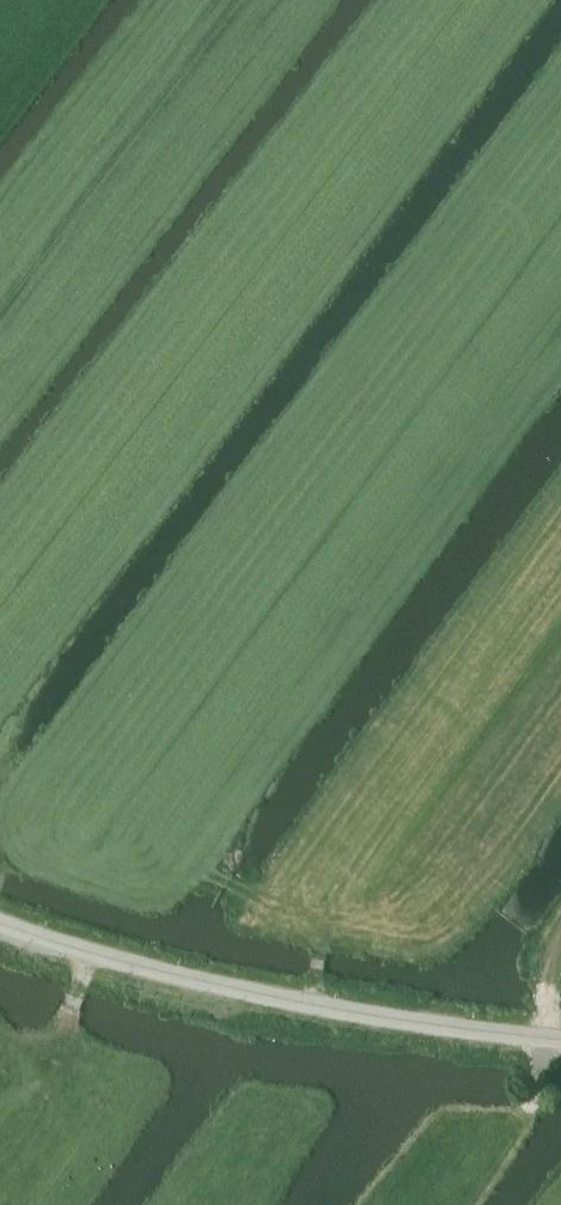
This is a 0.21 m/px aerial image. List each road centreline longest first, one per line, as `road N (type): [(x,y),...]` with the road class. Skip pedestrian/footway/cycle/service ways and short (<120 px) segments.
road 1 (unclassified): [(560,1040),(309,1004),(118,962),(0,923)]

